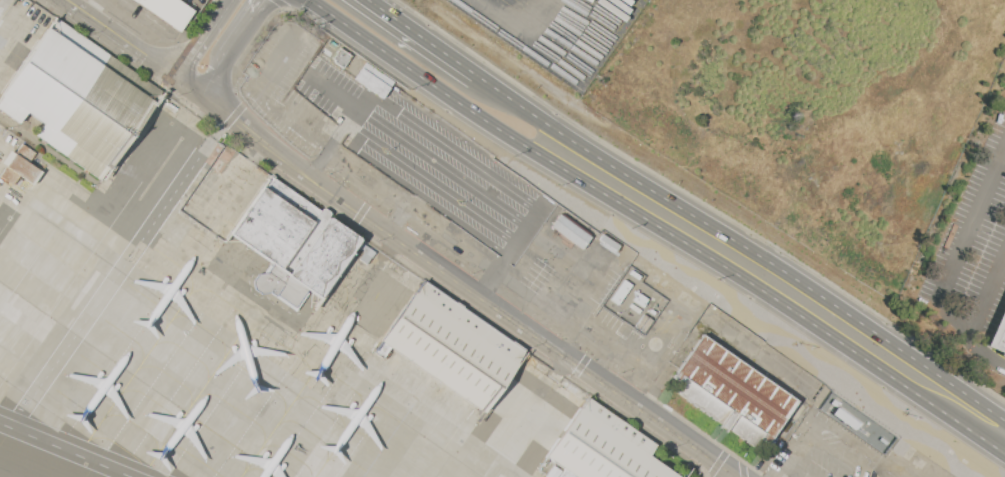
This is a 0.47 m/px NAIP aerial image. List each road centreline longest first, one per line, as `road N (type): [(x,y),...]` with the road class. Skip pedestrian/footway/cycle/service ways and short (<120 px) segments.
road 1 (residential): [(64,0),(741,476)]
road 2 (primary): [(311,0),(1004,452)]
road 3 (primary): [(1004,419),(476,74)]
road 4 (primary): [(476,74),(369,0)]

